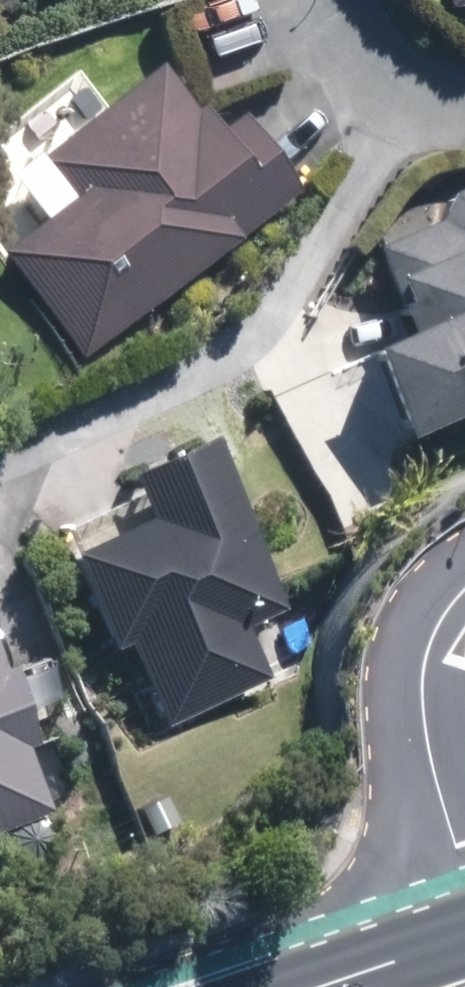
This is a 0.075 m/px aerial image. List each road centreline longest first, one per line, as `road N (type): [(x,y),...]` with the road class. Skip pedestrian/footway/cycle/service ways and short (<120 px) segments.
road 1 (residential): [(464,588),(445,608),(421,675),(439,800),(464,857)]
road 2 (secondary): [(464,940),(324,986)]

